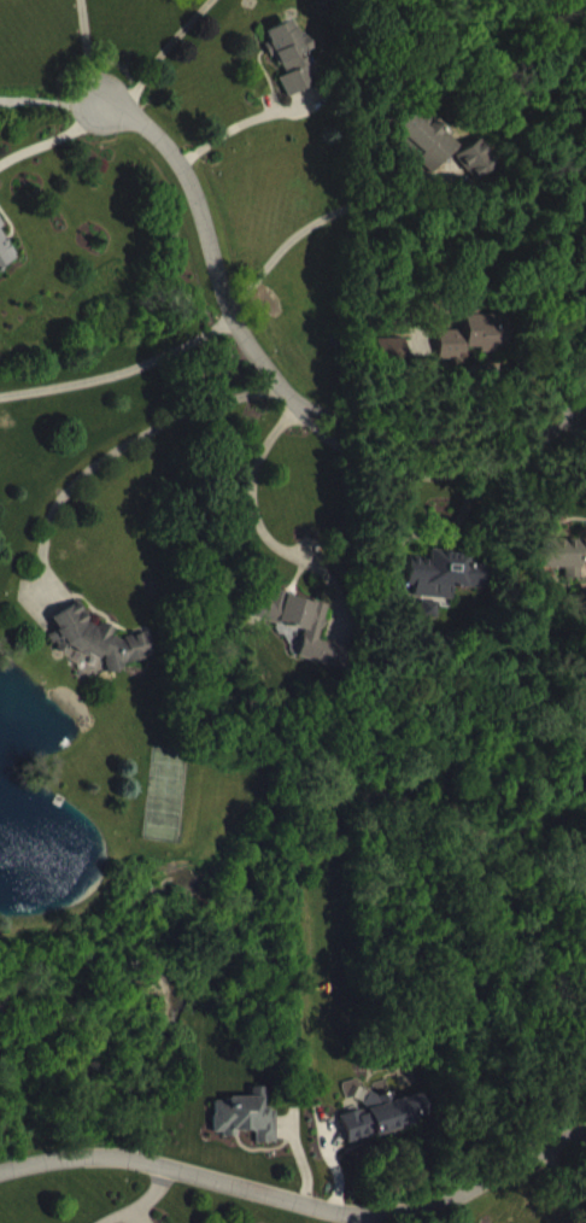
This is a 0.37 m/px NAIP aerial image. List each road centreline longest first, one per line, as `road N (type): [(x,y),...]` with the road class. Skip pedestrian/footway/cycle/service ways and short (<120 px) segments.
road 1 (residential): [(585,405),(549,434),(480,466),(400,472),(354,458),(289,399),(250,345),(223,288),(200,198),(177,159),(143,123),(104,103)]
road 2 (residential): [(0,1169),(76,1152),(131,1154),(320,1206),(395,1212),(459,1193),(585,1127)]

